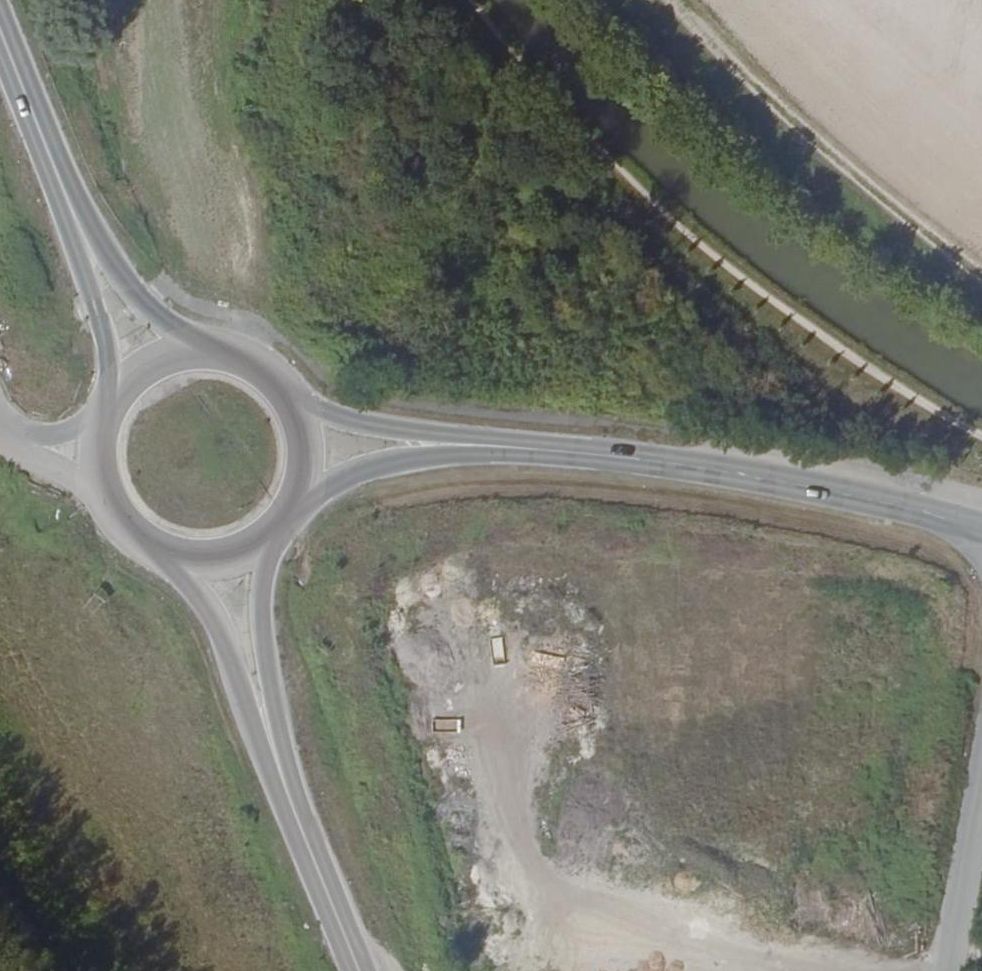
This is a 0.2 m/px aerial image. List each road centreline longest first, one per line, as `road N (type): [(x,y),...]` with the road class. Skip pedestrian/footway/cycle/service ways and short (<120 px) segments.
road 1 (tertiary): [(307,447),(437,443),(617,456),(981,527)]
road 2 (track): [(674,0),(843,168),(981,273)]
road 3 (secondary): [(53,164),(101,311),(118,403)]
road 4 (secondary): [(201,356),(148,306),(53,164)]
road 5 (secondary): [(181,557),(276,762)]
road 6 (secondary): [(276,762),(360,970)]
road 7 (secondary): [(276,762),(262,543)]
road 8 (unclassified): [(954,970),(981,810)]
road 9 (secondary): [(307,447),(296,410),(272,380),(239,361),(201,356)]
road 10 (secondary): [(0,31),(53,164)]
road 11 (secondary): [(103,466),(115,507),(143,539),(181,557)]

